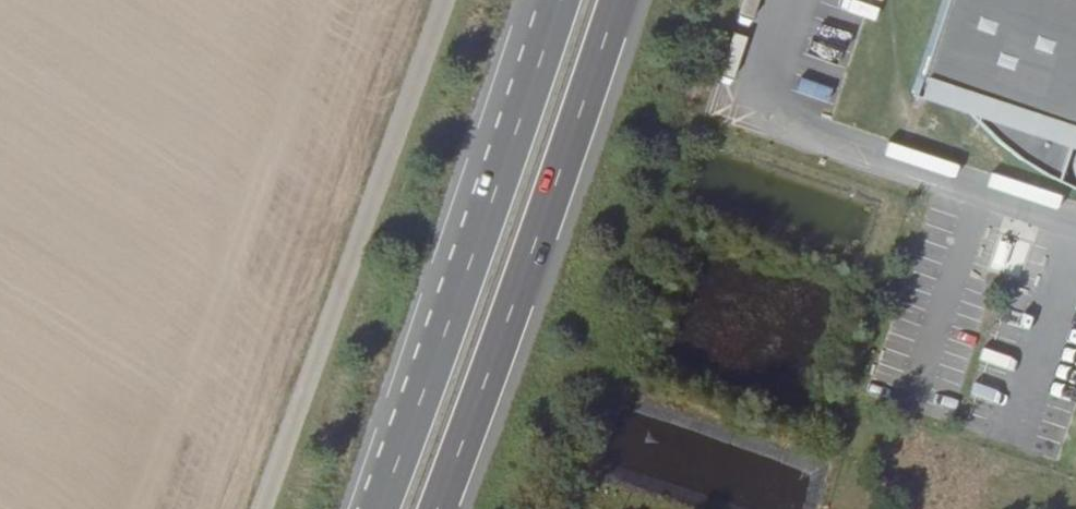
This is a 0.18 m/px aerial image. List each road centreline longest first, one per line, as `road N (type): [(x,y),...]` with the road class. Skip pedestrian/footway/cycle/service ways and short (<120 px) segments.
road 1 (unclassified): [(445,0),(260,508)]
road 2 (trunk): [(552,0),(440,335),(371,508)]
road 3 (trunk): [(439,508),(504,347),(615,0)]

